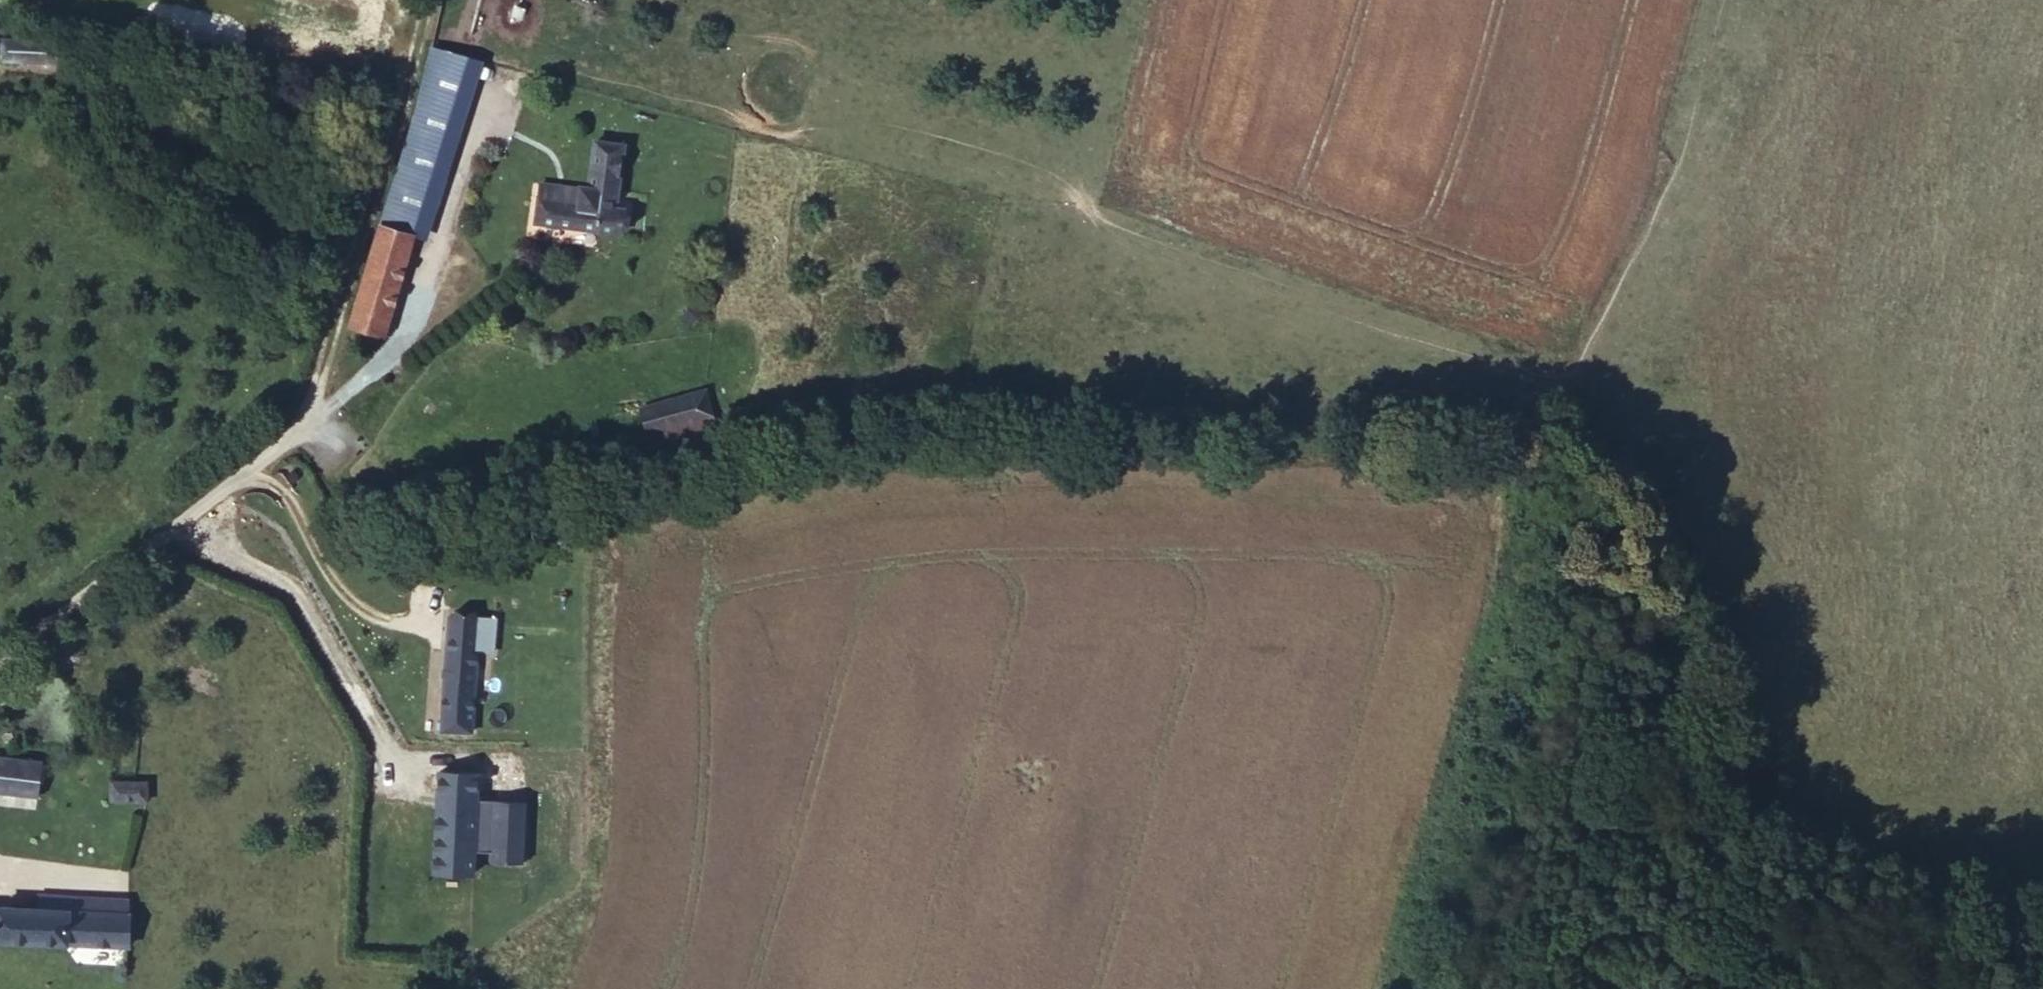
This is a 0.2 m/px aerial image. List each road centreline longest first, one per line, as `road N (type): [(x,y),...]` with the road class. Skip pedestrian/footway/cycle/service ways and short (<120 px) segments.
road 1 (track): [(431,0),(311,418)]
road 2 (unclassified): [(0,659),(311,418)]

